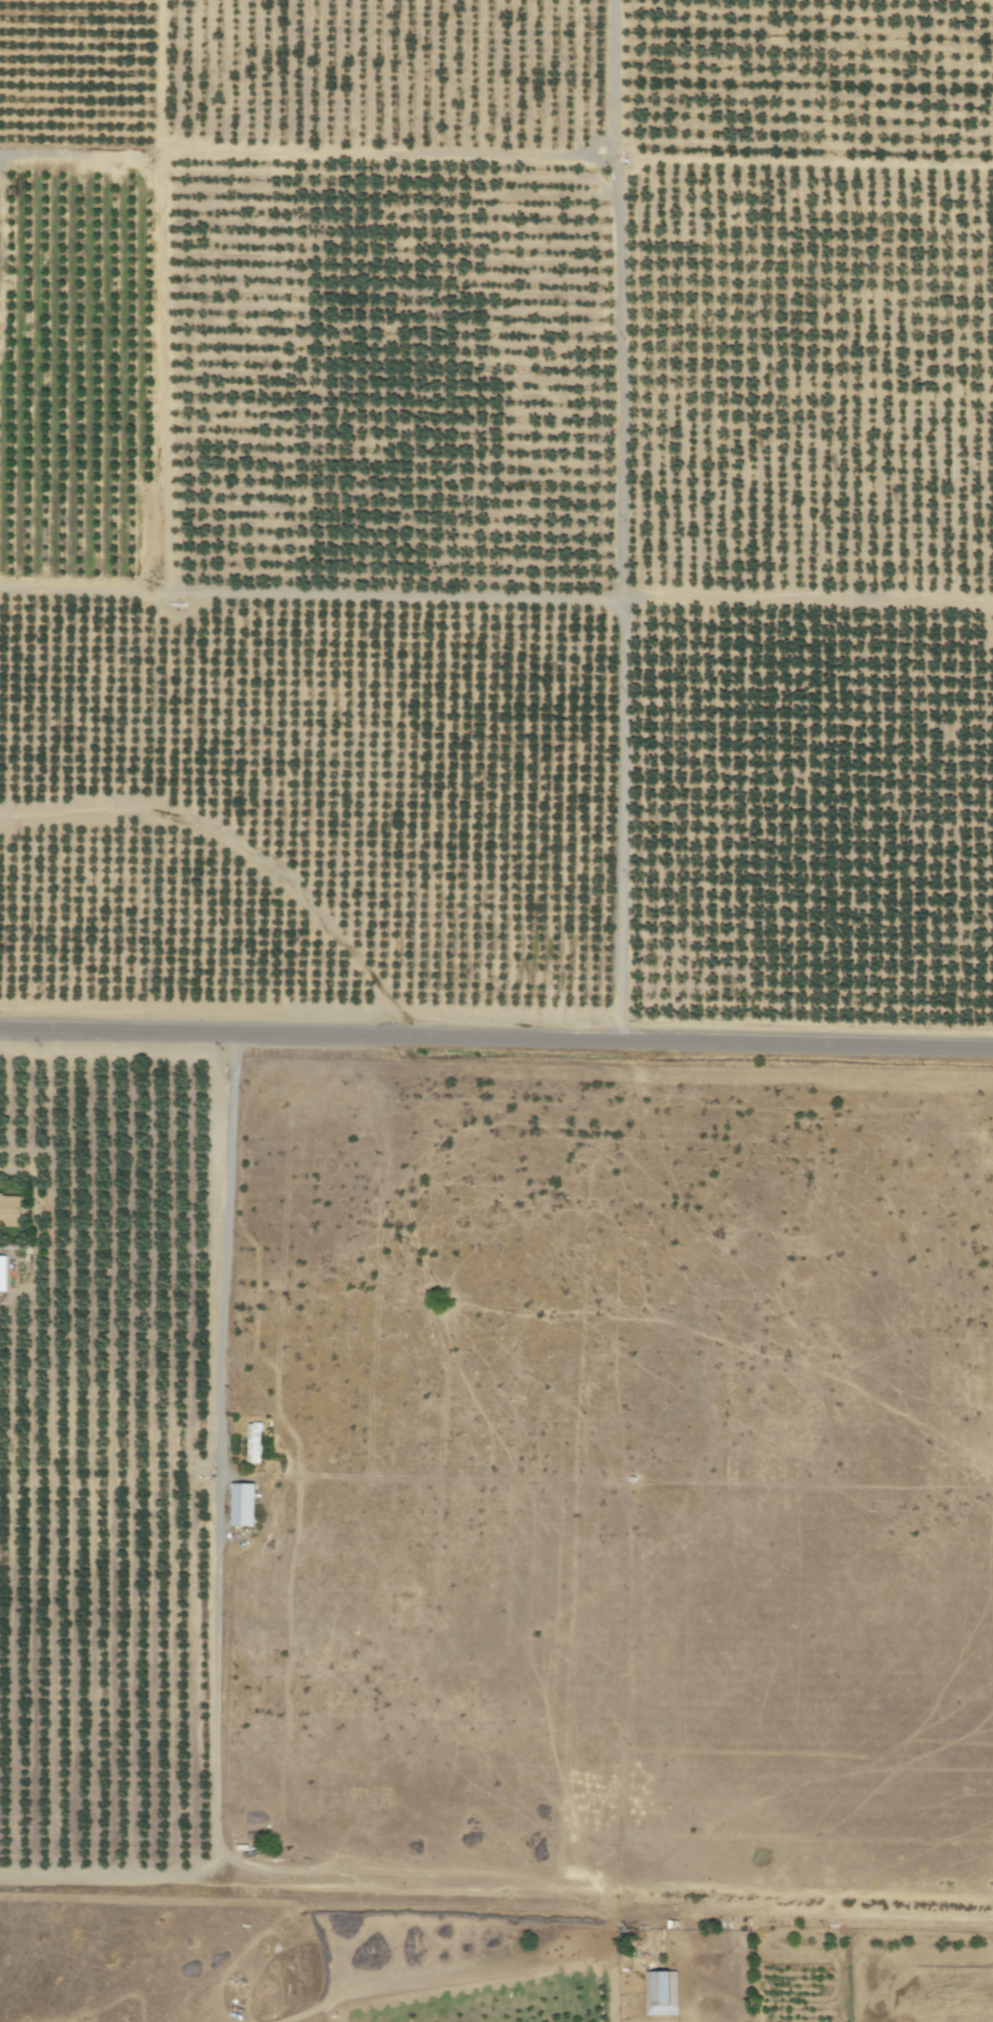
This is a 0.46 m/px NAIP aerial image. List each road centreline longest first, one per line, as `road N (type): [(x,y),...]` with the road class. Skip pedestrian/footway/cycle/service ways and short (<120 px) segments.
road 1 (tertiary): [(992,1047),(0,1031)]
road 2 (track): [(613,2021),(608,1933),(624,1918),(655,1916)]

